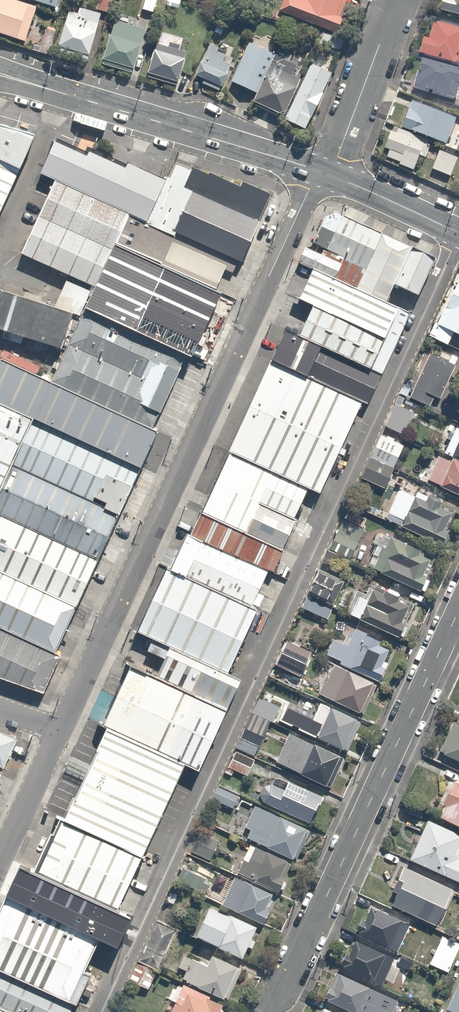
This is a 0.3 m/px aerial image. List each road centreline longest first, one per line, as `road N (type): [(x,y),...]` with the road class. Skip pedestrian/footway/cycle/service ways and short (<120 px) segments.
road 1 (residential): [(458,235),(100,1011)]
road 2 (residential): [(320,170),(60,727)]
road 3 (residential): [(458,607),(270,1011)]
road 4 (tertiary): [(0,73),(320,170)]
road 5 (residential): [(396,0),(320,170)]
road 6 (tertiary): [(320,170),(458,233)]
road 7 (residential): [(60,727),(0,859)]

